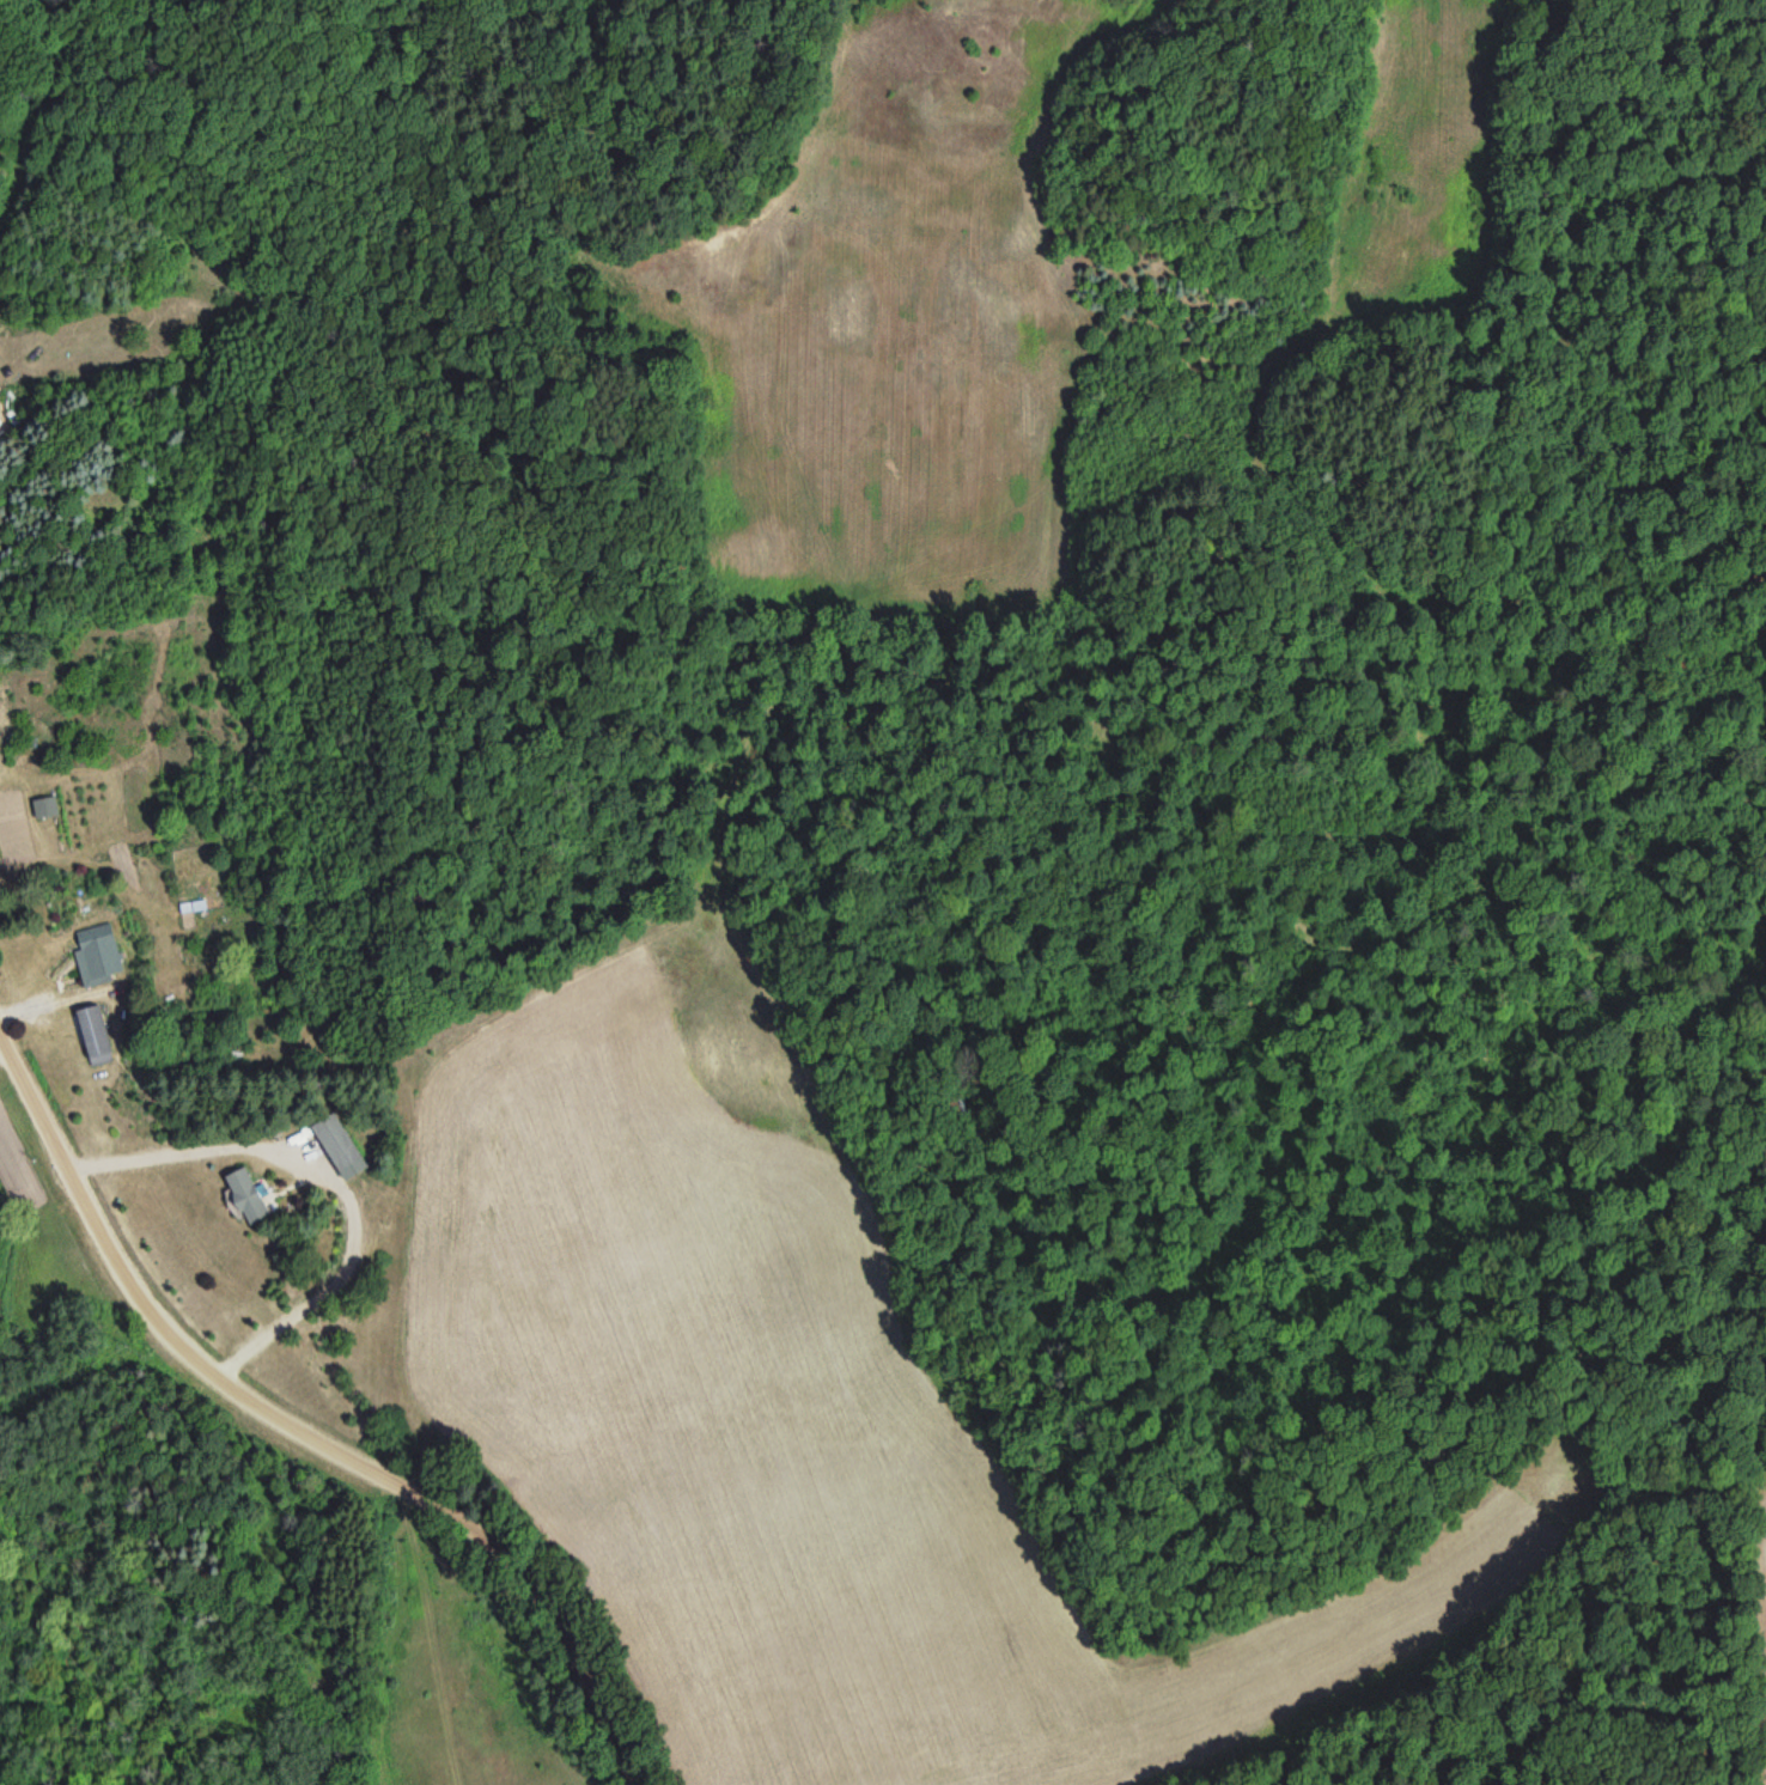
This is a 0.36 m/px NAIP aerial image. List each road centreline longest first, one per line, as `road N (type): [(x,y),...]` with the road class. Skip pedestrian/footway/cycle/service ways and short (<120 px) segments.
road 1 (residential): [(642,1784),(538,1586),(481,1522),(245,1396),(121,1278),(0,1038)]

